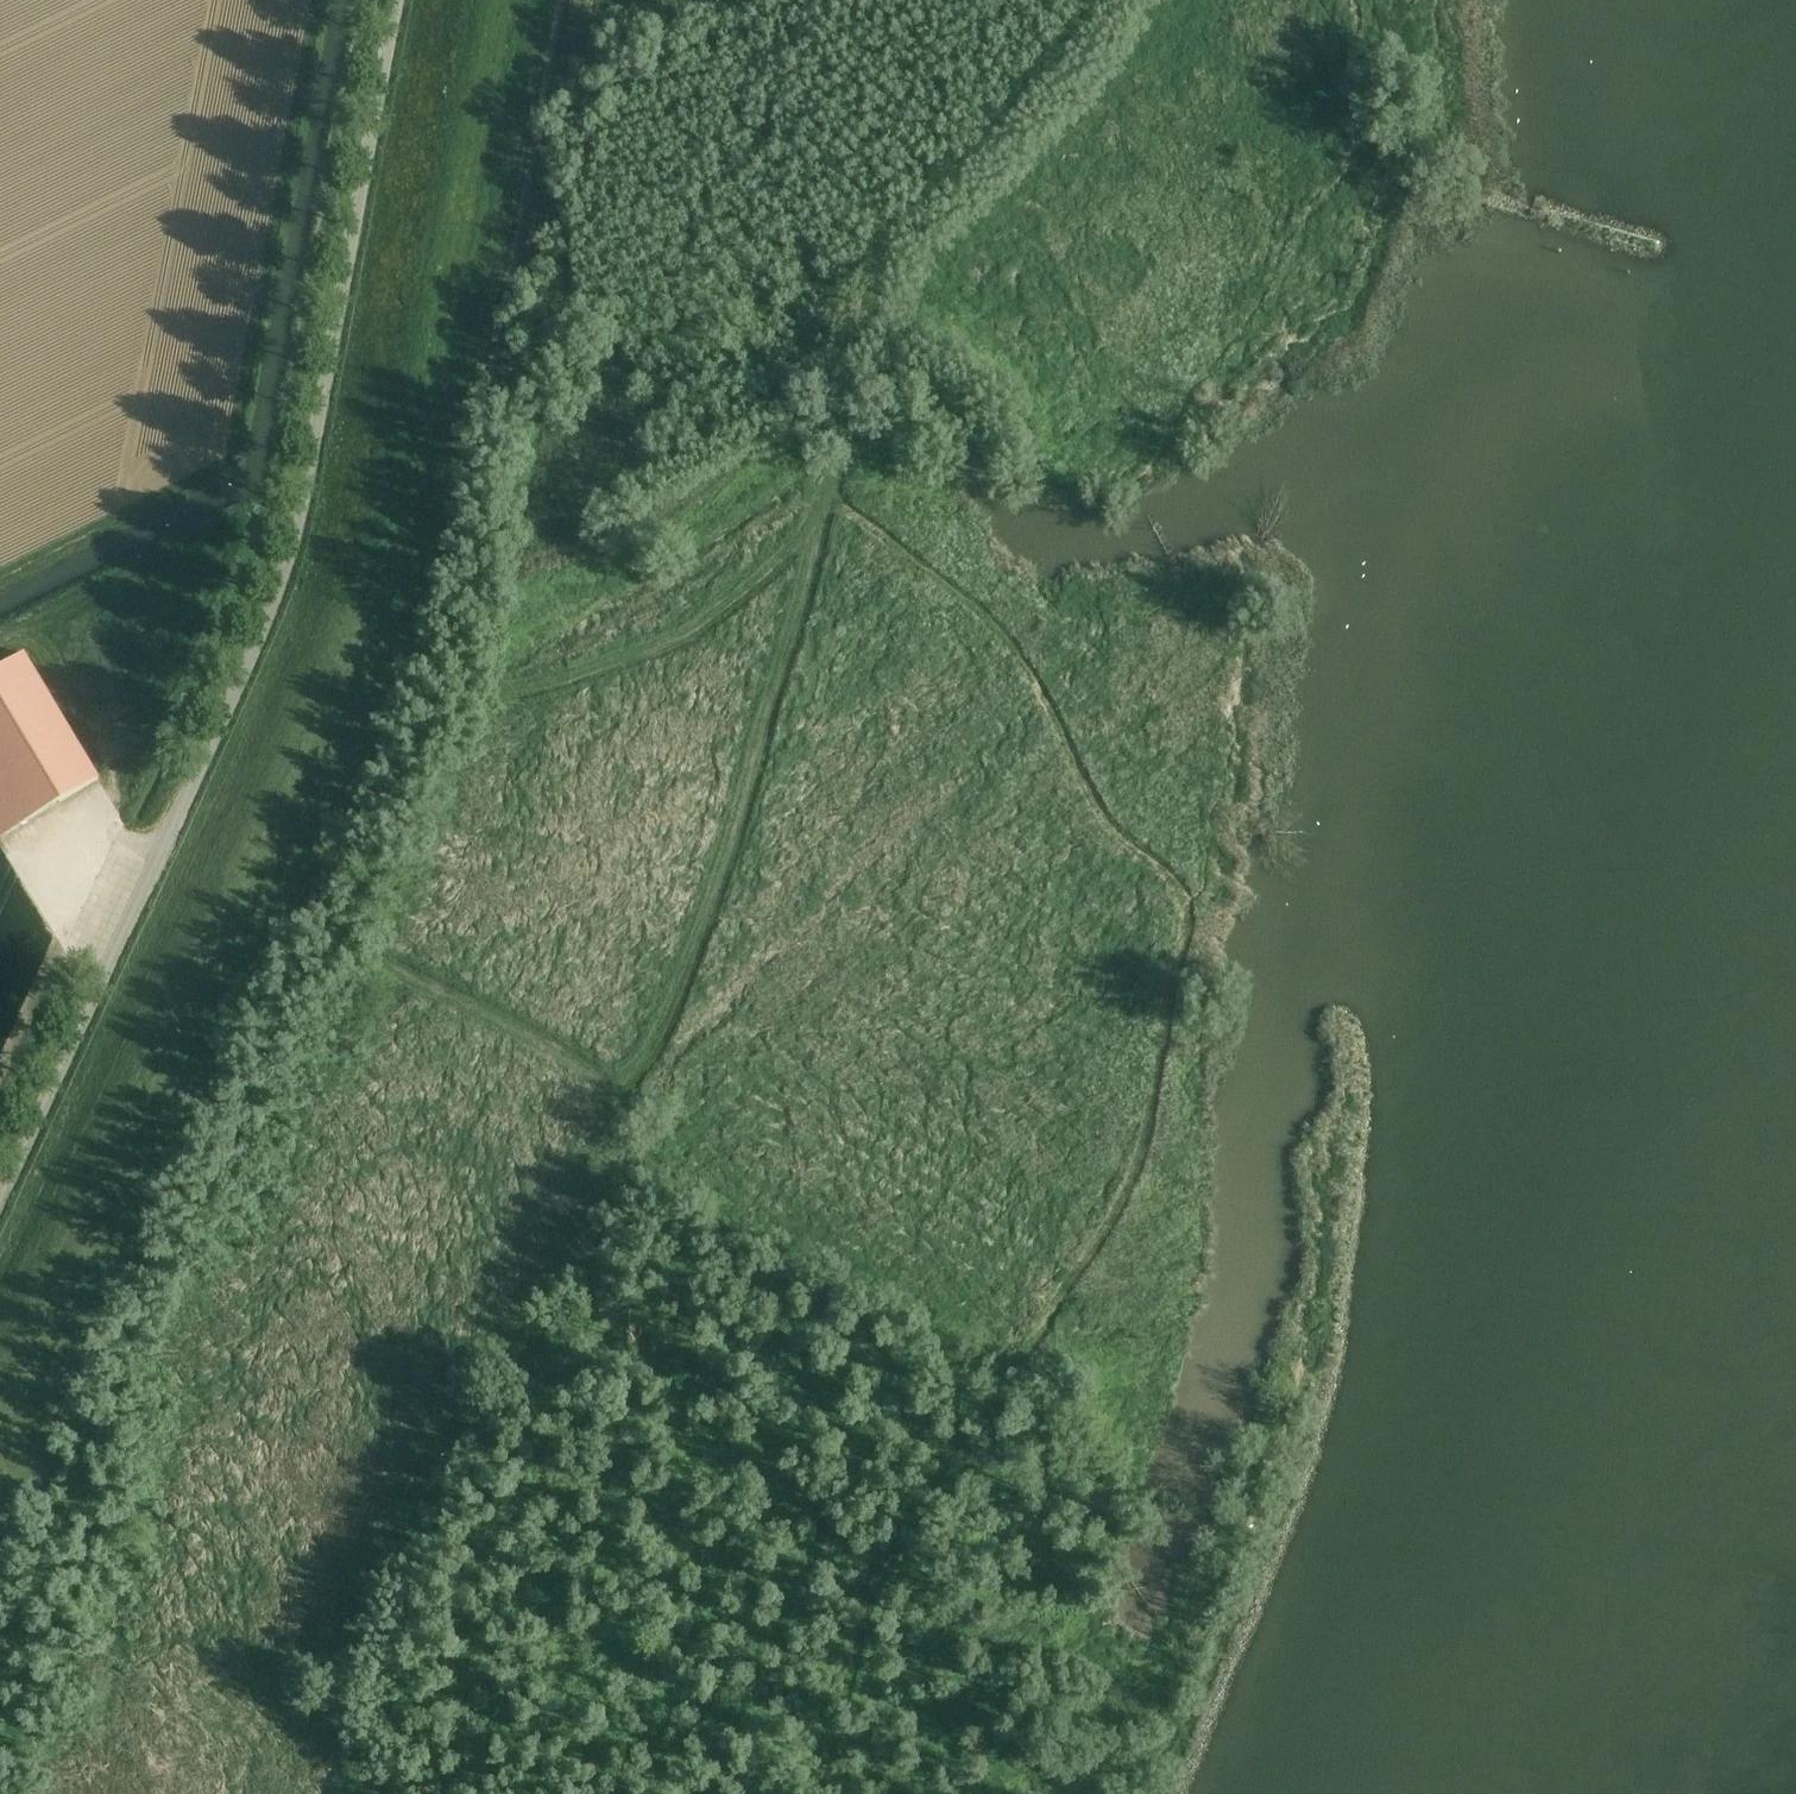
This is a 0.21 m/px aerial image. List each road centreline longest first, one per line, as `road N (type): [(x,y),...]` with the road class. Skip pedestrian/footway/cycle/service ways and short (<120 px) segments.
road 1 (unclassified): [(0,1193),(286,564),(393,0)]

